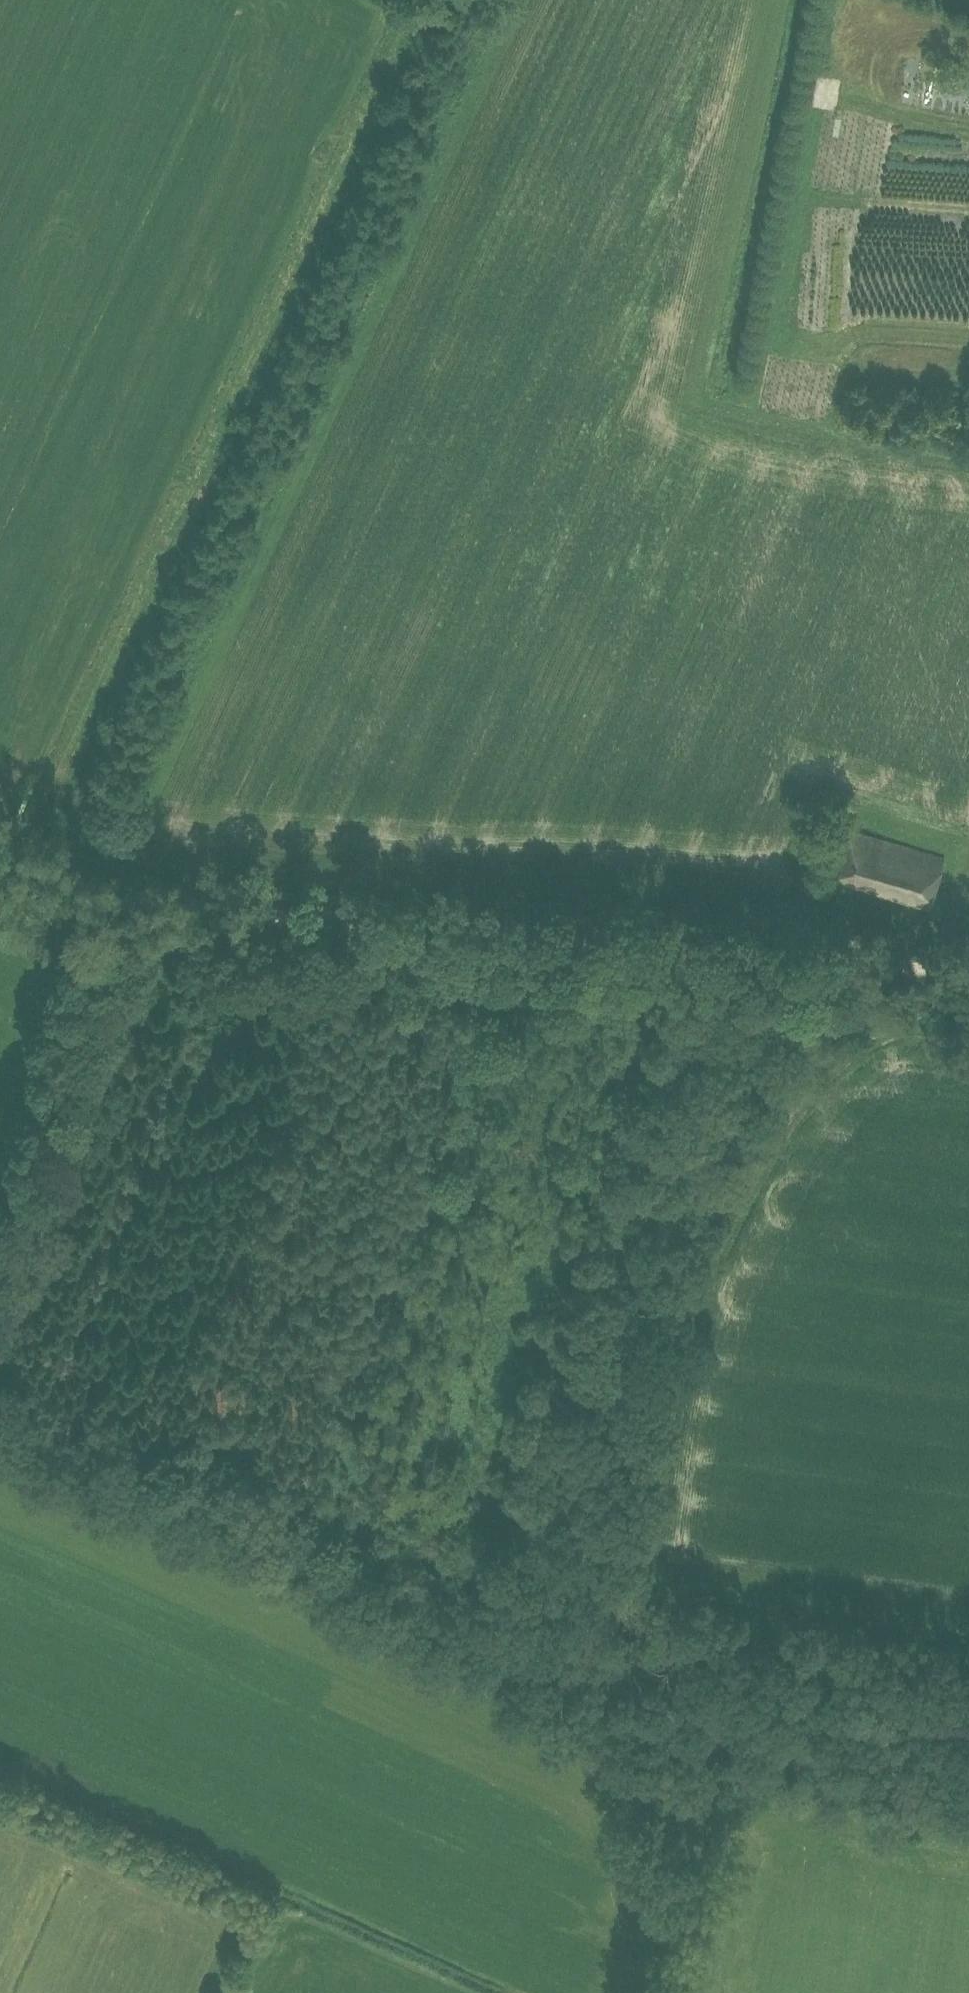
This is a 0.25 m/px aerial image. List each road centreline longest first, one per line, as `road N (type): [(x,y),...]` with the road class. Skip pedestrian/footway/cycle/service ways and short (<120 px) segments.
road 1 (track): [(664,1992),(690,1879),(693,1825),(683,1808),(617,1760),(606,1742),(607,1720),(680,1347),(707,1270),(771,1143),(816,1080),(857,1048),(902,1032),(968,1038)]
road 2 (track): [(968,973),(156,909),(0,848)]

